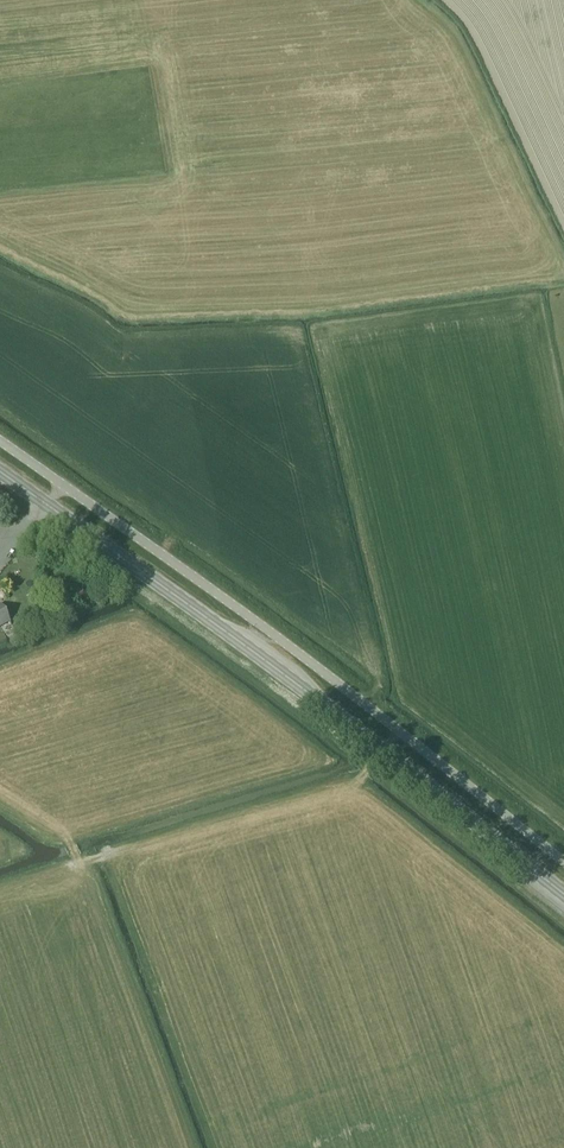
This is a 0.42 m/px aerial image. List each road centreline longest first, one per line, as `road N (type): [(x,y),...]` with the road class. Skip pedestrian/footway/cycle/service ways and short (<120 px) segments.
road 1 (unclassified): [(563,862),(288,645),(0,440)]
road 2 (primary): [(563,894),(278,670),(0,472)]

